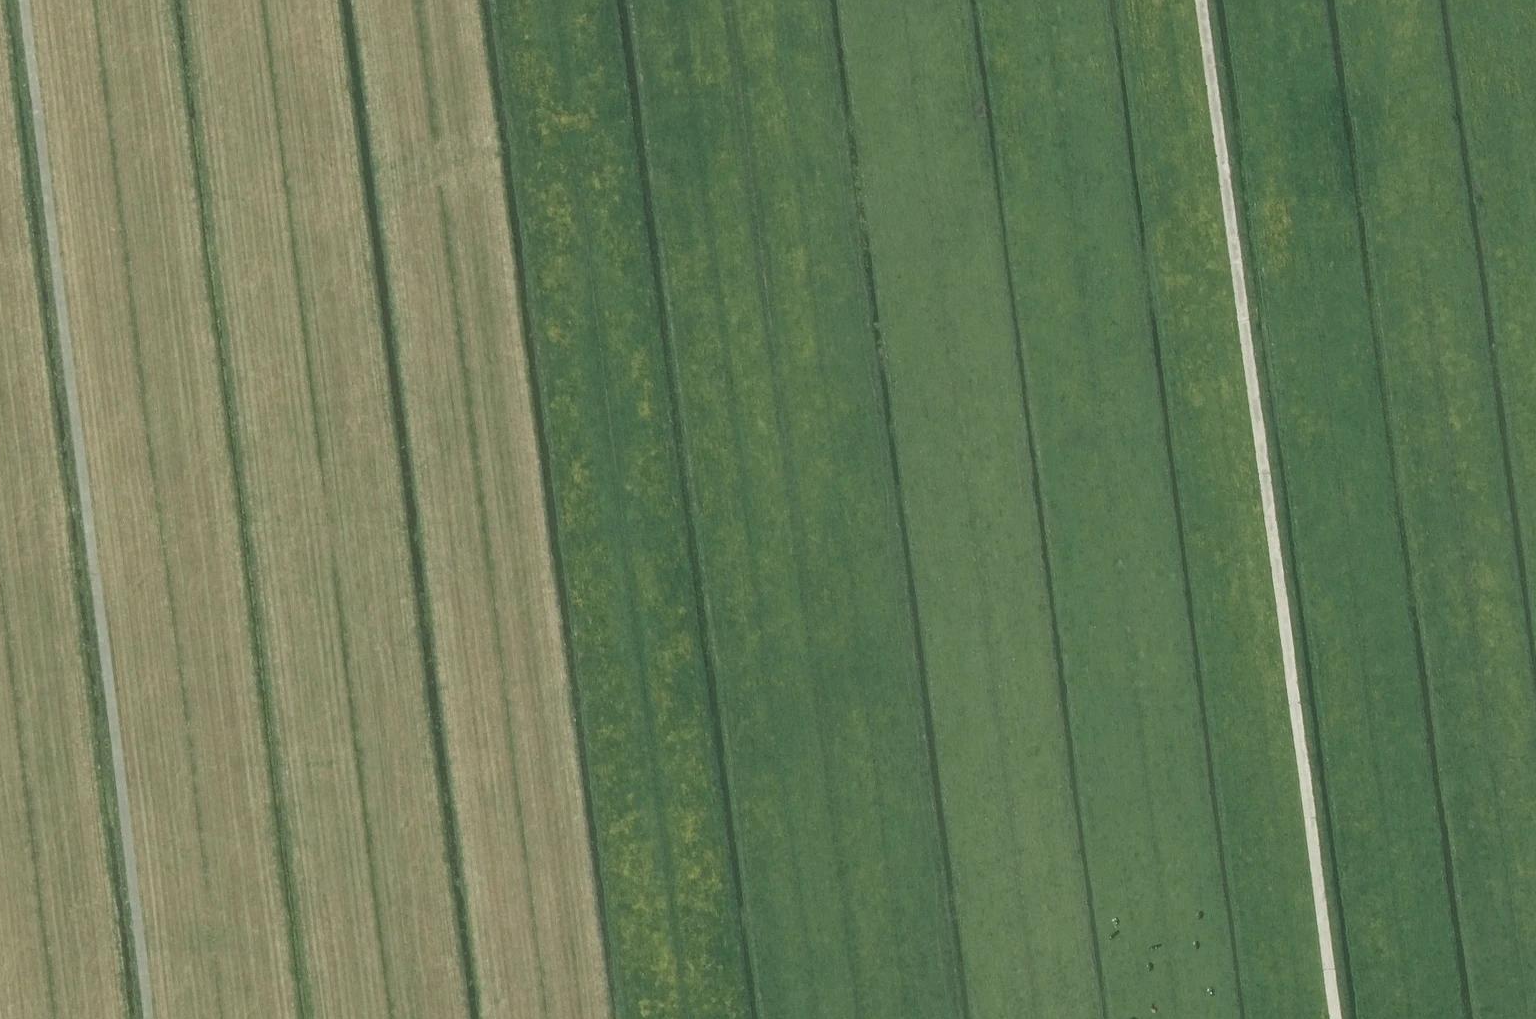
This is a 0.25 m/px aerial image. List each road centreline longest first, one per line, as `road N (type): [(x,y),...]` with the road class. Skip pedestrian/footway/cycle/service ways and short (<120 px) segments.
road 1 (track): [(1337,1018),(1203,0)]
road 2 (track): [(140,1018),(20,0)]

